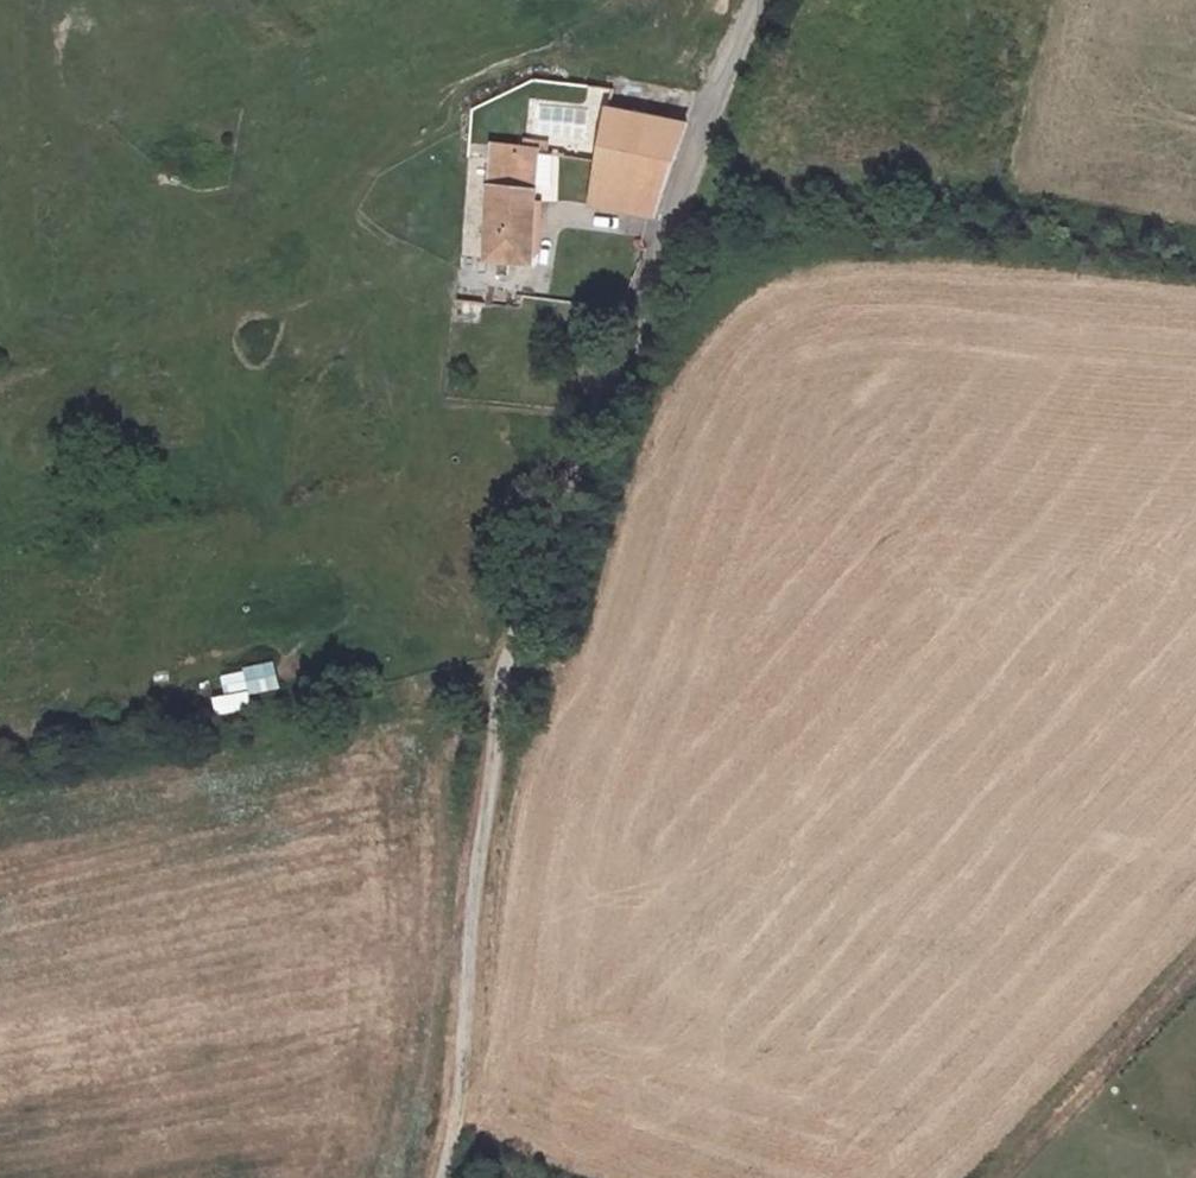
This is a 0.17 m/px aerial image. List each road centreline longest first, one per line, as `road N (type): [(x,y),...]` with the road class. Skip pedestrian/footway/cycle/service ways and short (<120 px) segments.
road 1 (track): [(448,1177),(462,1113),(474,907),(502,671),(567,488)]
road 2 (residential): [(567,488),(760,0)]
road 3 (track): [(996,1177),(1195,953)]

